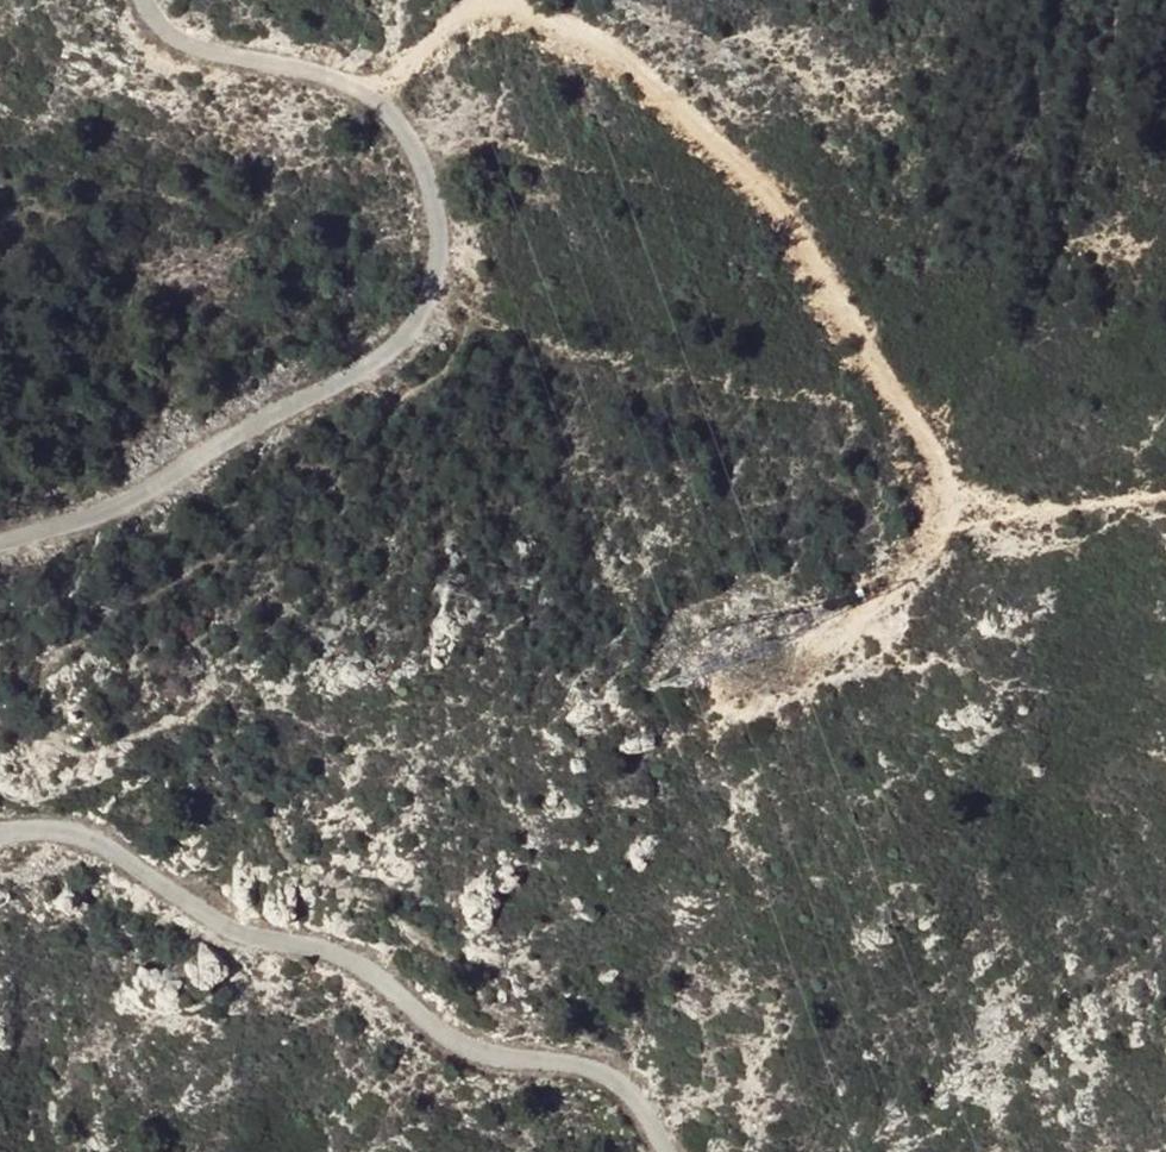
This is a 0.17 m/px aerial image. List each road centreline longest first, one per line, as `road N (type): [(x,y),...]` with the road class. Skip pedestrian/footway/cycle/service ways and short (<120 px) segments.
road 1 (track): [(360,91),(443,19),(479,11),(560,31),(639,74),(752,167),(833,265),(936,470),(936,547),(823,654)]
road 2 (track): [(0,544),(96,515),(386,355),(421,326),(440,278),(432,185),(388,110),(303,72),(188,51),(166,39),(142,0)]
road 3 (track): [(667,1151),(636,1097),(609,1072),(473,1051),(343,956),(225,928),(104,846),(35,827),(0,835)]

